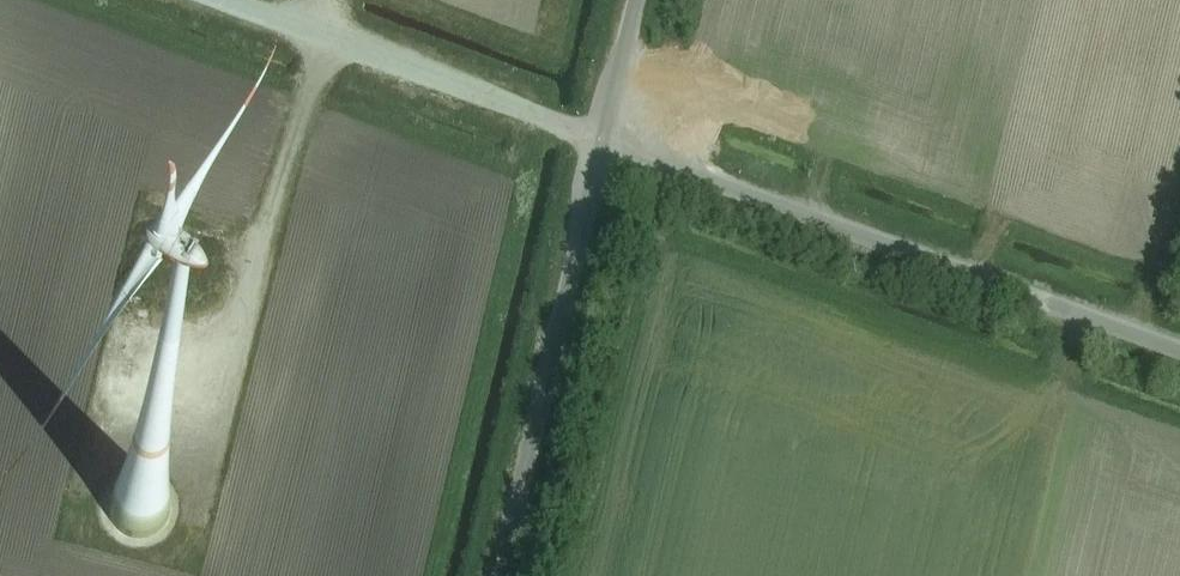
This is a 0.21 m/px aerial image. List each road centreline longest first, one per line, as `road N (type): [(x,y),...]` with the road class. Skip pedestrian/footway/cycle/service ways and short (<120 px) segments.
road 1 (unclassified): [(600,138),(1179,349)]
road 2 (unclassified): [(497,575),(600,138)]
road 3 (unclassified): [(219,0),(600,138)]
road 4 (unclassified): [(600,138),(632,0)]

